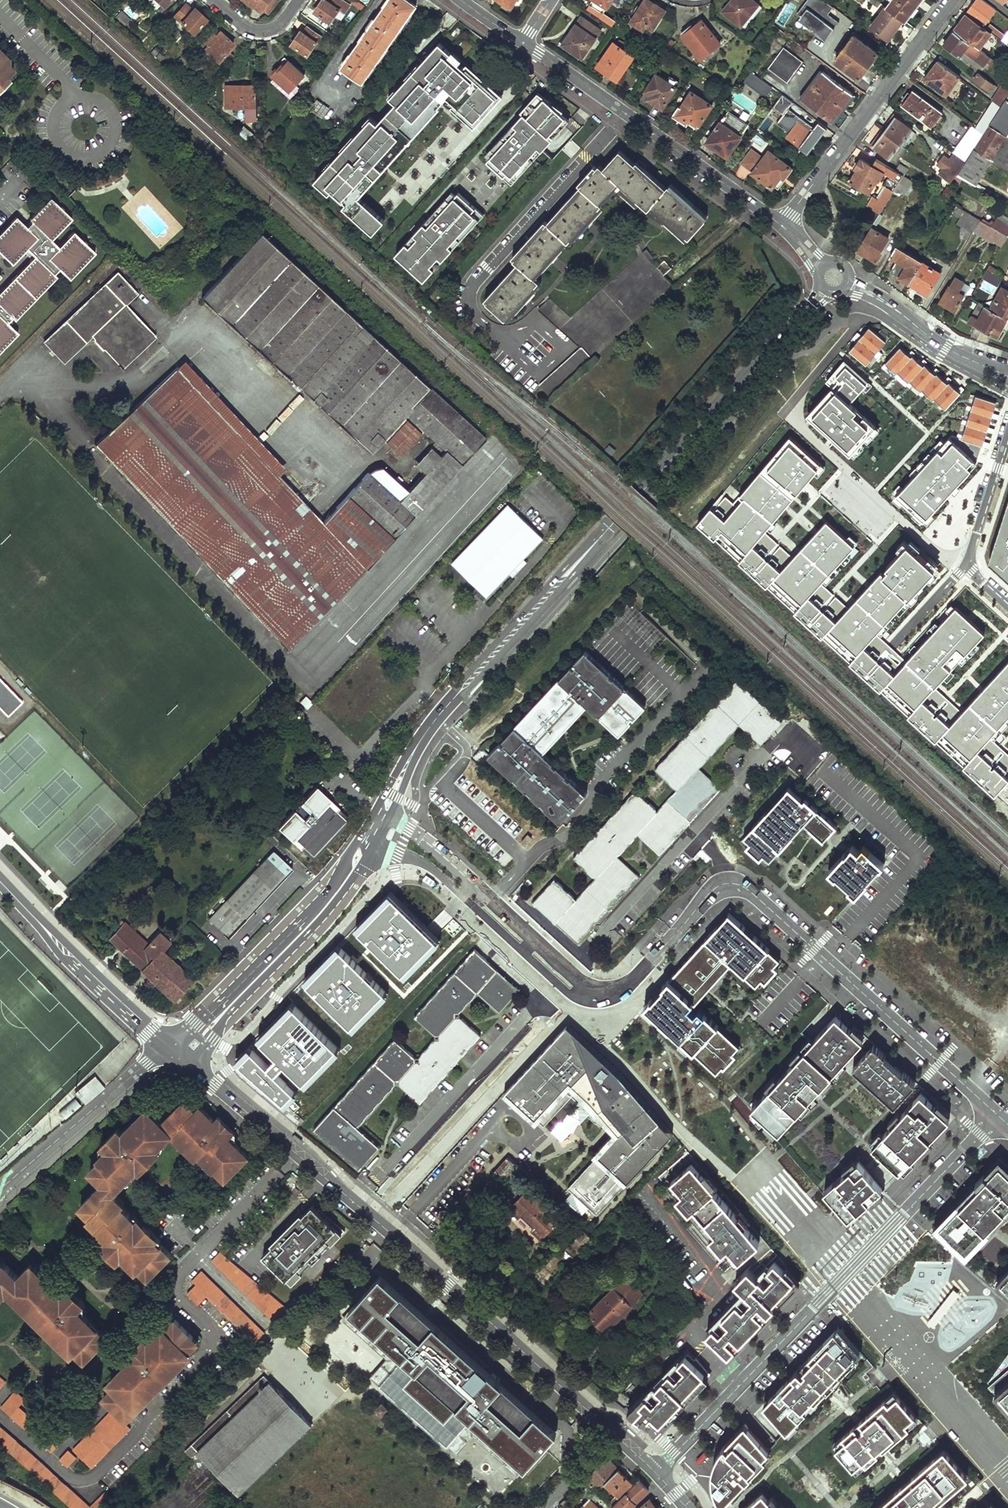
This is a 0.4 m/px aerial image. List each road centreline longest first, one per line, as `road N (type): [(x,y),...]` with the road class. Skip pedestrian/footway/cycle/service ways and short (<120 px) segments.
road 1 (tertiary): [(423,737),(825,291)]
road 2 (residential): [(629,984),(712,890),(744,886),(996,1114)]
road 3 (residential): [(657,1469),(996,1114)]
road 4 (tertiary): [(300,1151),(657,1469)]
road 5 (tertiary): [(783,227),(523,44)]
road 6 (residential): [(378,843),(428,864),(569,992),(598,999),(629,984)]
road 7 (residential): [(629,984),(605,989),(579,978),(423,839),(389,820)]
road 8 (tertiary): [(192,1062),(325,920),(378,843)]
road 9 (tertiary): [(361,836),(314,902),(170,1045)]
road 10 (residential): [(783,227),(952,0)]
road 11 (tertiary): [(0,880),(170,1045)]
road 12 (tertiary): [(1007,378),(847,286)]
road 13 (tertiary): [(192,1062),(300,1151)]
road 14 (residential): [(1007,439),(971,566)]

